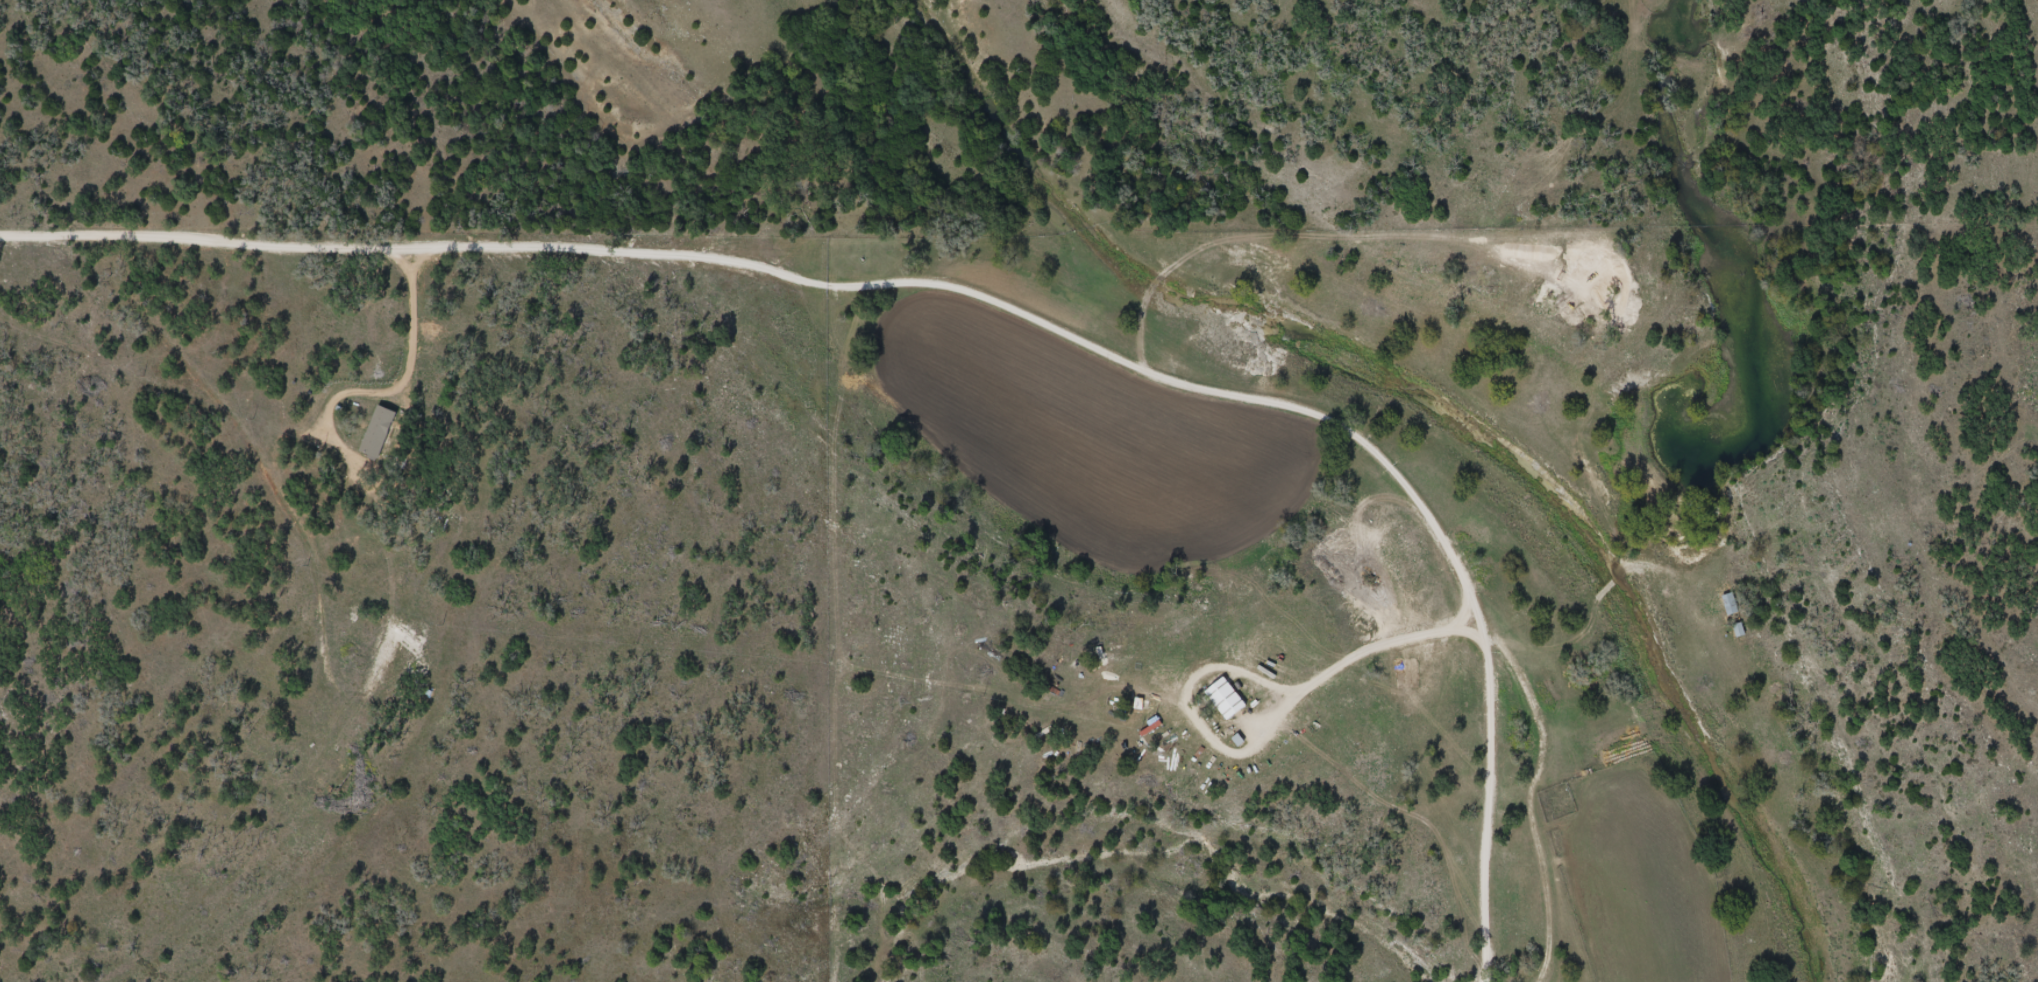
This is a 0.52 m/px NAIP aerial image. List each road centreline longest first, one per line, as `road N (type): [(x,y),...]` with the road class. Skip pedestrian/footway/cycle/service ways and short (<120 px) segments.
road 1 (residential): [(740,297),(0,287)]

